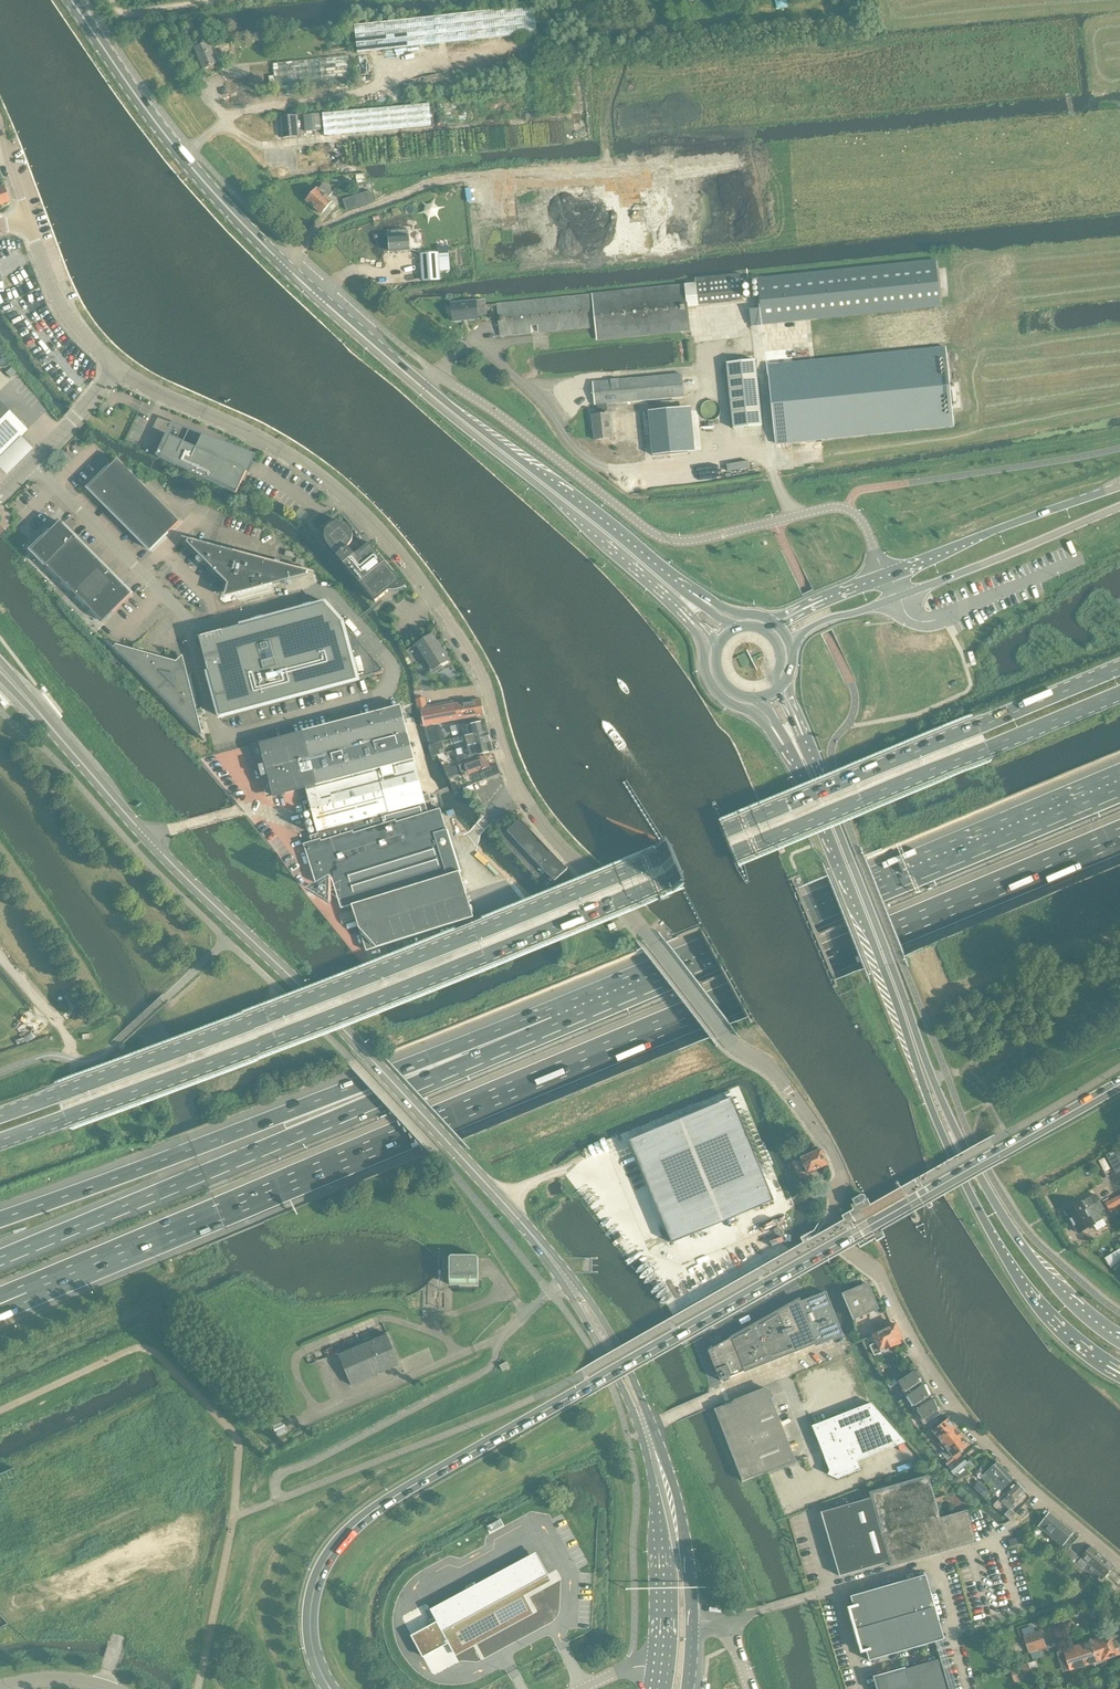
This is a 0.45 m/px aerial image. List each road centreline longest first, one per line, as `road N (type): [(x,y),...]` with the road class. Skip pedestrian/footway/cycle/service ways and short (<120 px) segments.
road 1 (primary): [(1119,670),(503,929),(0,1116)]
road 2 (primary): [(0,1140),(485,960),(1119,694)]
road 3 (motorway): [(27,1293),(1119,837)]
road 4 (primary): [(1119,1084),(369,1515),(334,1549),(313,1598),(312,1645),(330,1688)]
road 5 (unclassified): [(1119,1563),(978,1433),(878,1274),(835,1232),(842,1179),(827,1142),(775,1072),(731,1041),(516,785)]
road 6 (secondary): [(534,1237),(65,744)]
road 7 (motorway): [(1119,788),(555,1024)]
road 8 (residential): [(516,785),(480,672),(362,509),(280,449),(117,367)]
road 9 (motorway): [(555,1024),(0,1258)]
road 10 (motorway): [(555,1024),(0,1219)]
road 11 (primary): [(424,390),(240,227),(72,0)]
road 12 (unclassified): [(190,627),(217,727),(230,736),(379,694),(390,676),(388,659),(329,591),(215,622)]
road 13 (secondary): [(561,1282),(624,1392),(647,1456),(660,1574),(657,1667)]
road 14 (unclassified): [(773,521),(693,541),(658,536),(438,374)]
road 15 (secondary): [(692,1621),(671,1476),(626,1364),(570,1274)]
road 16 (primary): [(927,1079),(947,1145),(1010,1265),(1060,1328),(1107,1366)]
road 17 (primary): [(927,1079),(805,763)]
road 18 (primary): [(1119,1339),(1061,1293),(1025,1250),(927,1079)]
road 19 (primary): [(660,579),(424,390)]
road 20 (primary): [(1119,486),(885,576)]
road 21 (primary): [(899,597),(1119,507)]
road 22 (unclassified): [(32,463),(190,627)]
road 23 (track): [(432,130),(582,117),(579,75)]
road 24 (primary): [(679,609),(702,640),(714,689),(756,715),(783,745)]
road 25 (residential): [(117,367),(52,290),(27,222)]
road 26 (unclassified): [(773,521),(849,510),(865,527),(885,576)]
road 27 (unclassified): [(32,463),(117,367)]

